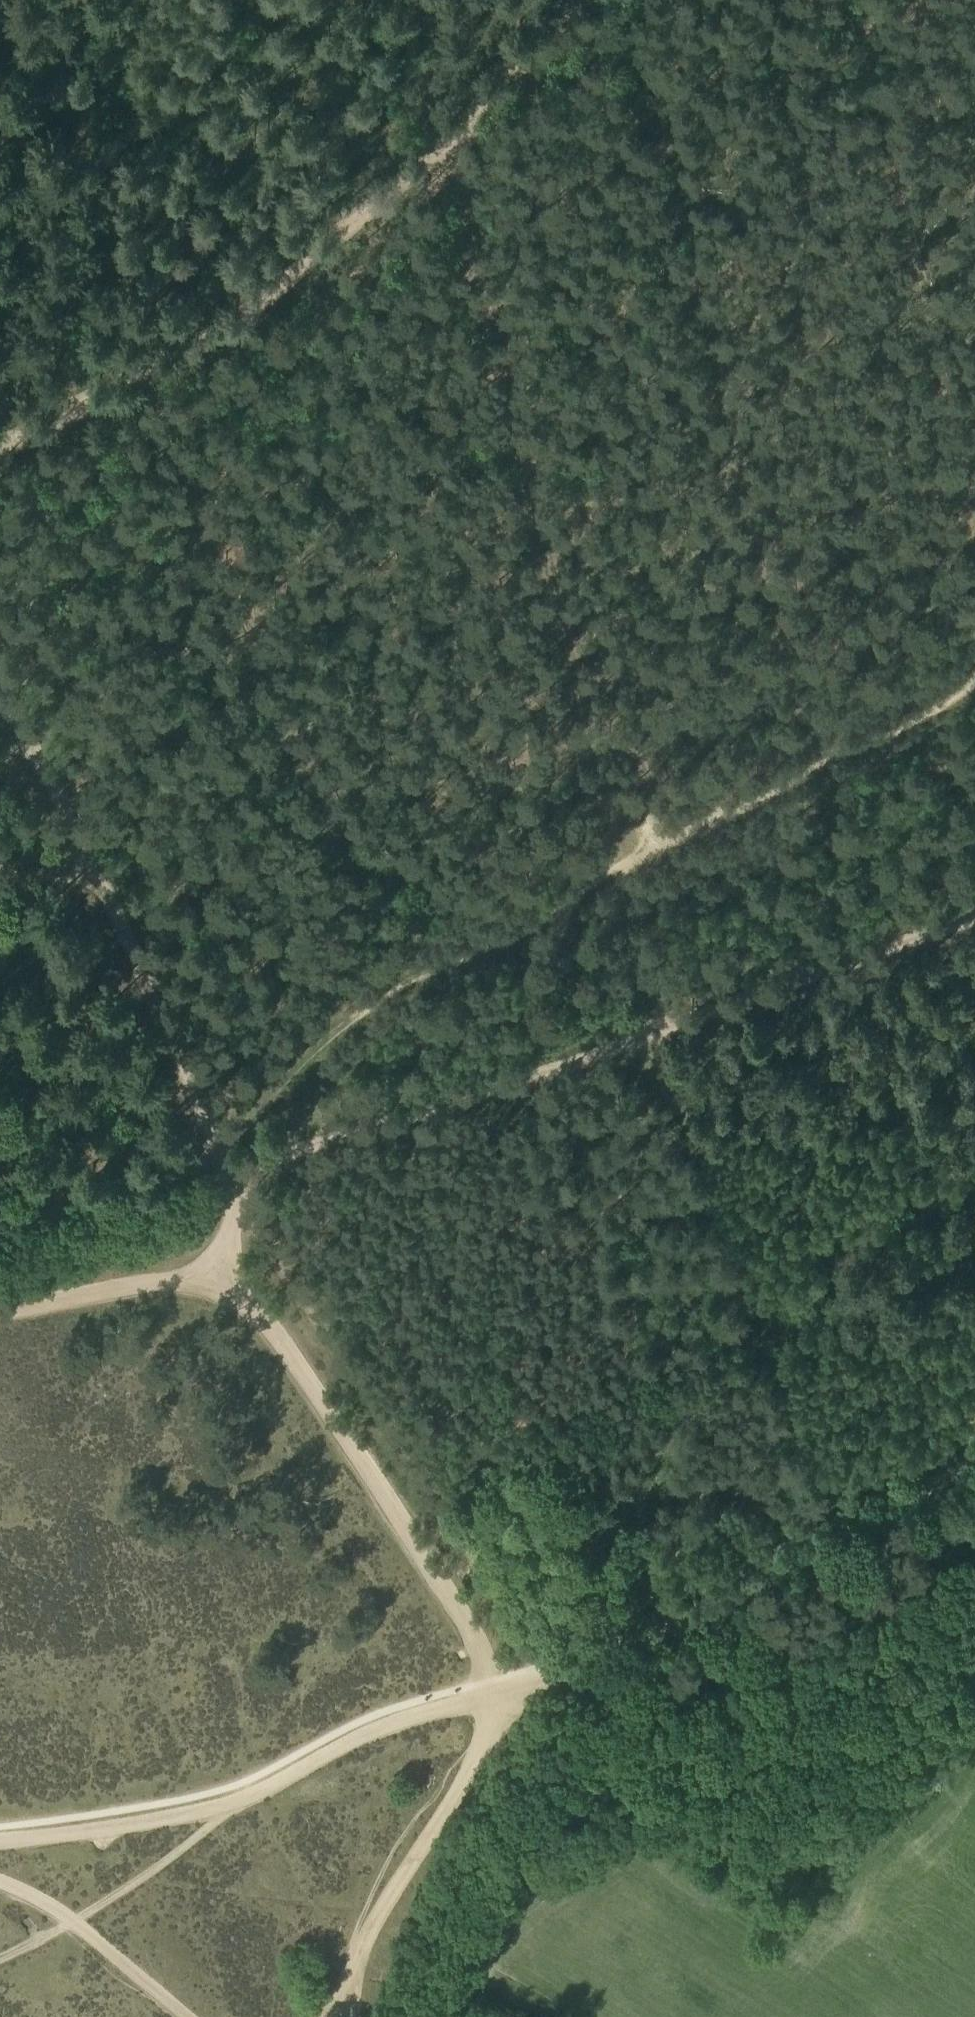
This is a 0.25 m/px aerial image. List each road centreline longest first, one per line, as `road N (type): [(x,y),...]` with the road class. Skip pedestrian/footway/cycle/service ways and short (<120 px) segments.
road 1 (track): [(0,693),(127,908),(230,1152),(237,1201),(545,1661),(566,1667)]
road 2 (track): [(158,356),(325,742),(485,752),(590,713),(638,724),(690,831)]
road 3 (track): [(240,1178),(638,1019),(974,902)]
road 4 (track): [(0,460),(241,298),(387,172),(557,0)]
road 5 (track): [(0,1310),(194,1280),(236,1291),(499,1690)]
road 6 (track): [(458,104),(590,713)]
road 7 (track): [(499,1690),(573,1664),(974,1459)]
road 8 (track): [(0,1840),(195,1810),(250,1793),(385,1726),(499,1690)]
road 9 (track): [(0,1960),(132,1886),(250,1793),(264,1771)]
road 10 (track): [(499,1690),(499,1724),(487,1751),(357,1949)]
road 11 (track): [(0,1232),(158,1184),(230,1152)]
road 12 (track): [(0,1883),(74,1921),(187,2016)]

